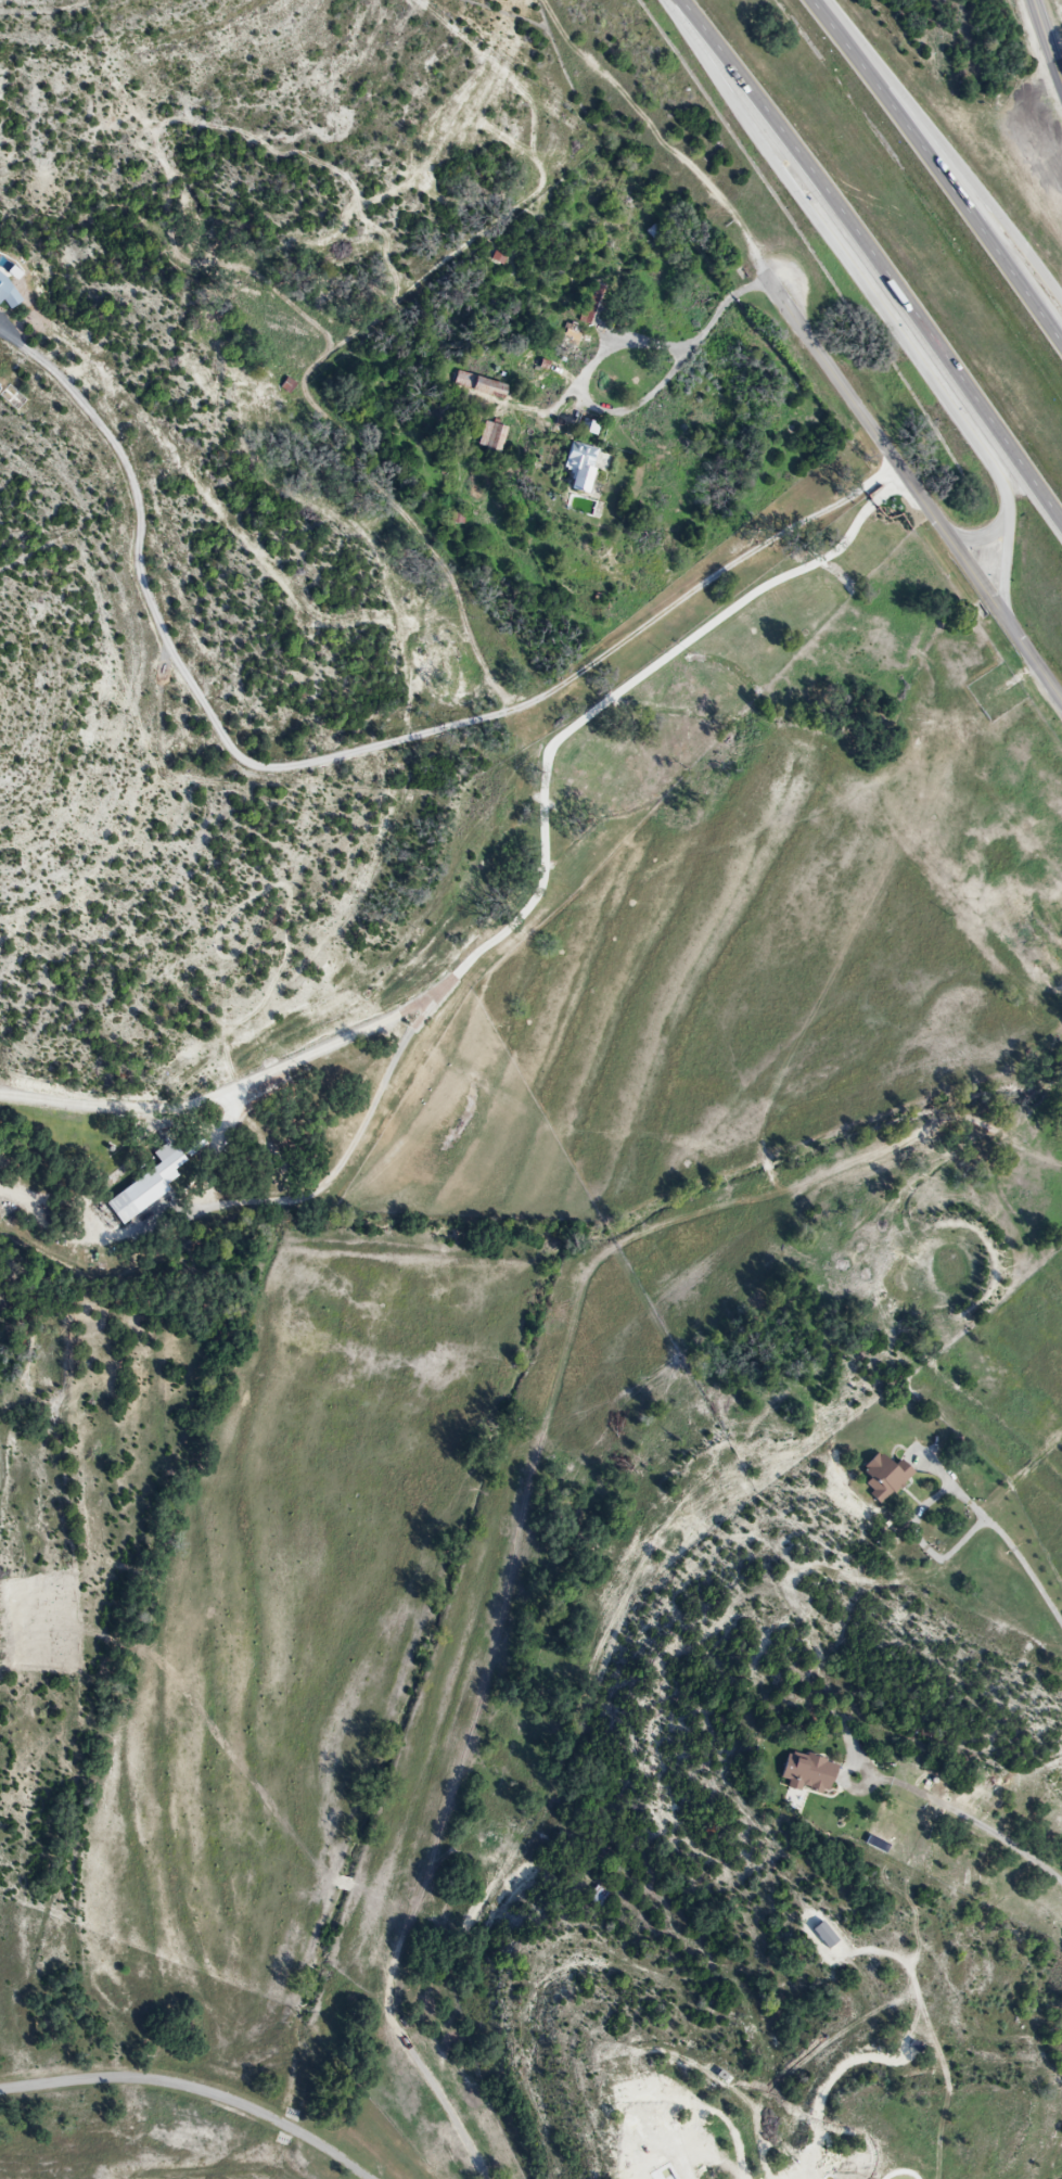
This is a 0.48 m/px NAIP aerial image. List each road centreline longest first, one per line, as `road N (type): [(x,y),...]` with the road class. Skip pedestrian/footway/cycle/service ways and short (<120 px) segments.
road 1 (motorway): [(720,72),(1061,521)]
road 2 (motorway): [(720,72),(758,144),(982,449),(1009,514)]
road 3 (motorway): [(1061,345),(808,0)]
road 4 (residential): [(763,275),(1002,615)]
road 5 (motorway): [(1061,306),(892,86),(830,28)]

